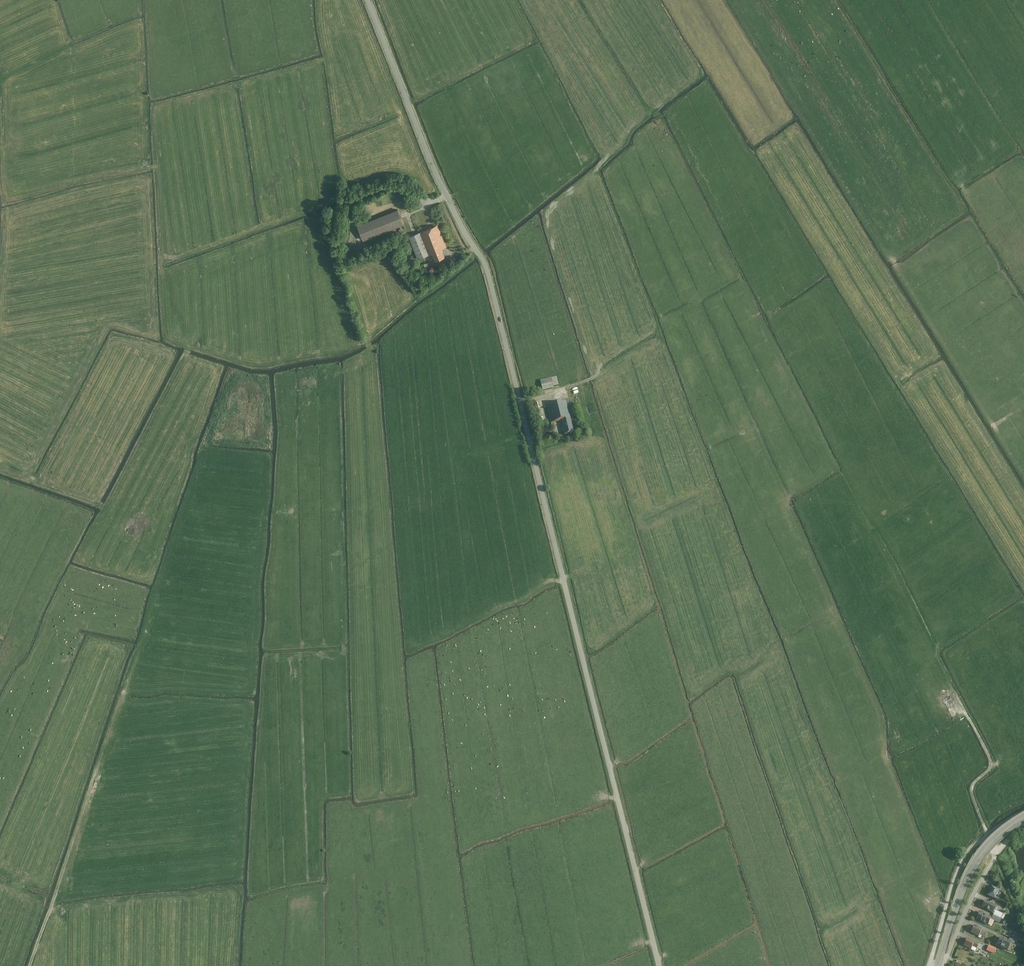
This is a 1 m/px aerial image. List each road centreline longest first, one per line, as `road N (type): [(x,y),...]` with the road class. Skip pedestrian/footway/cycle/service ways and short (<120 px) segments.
road 1 (unclassified): [(365,0),(427,156),(484,266),(657,965)]
road 2 (track): [(930,965),(965,857),(1023,810)]
road 3 (tertiary): [(1023,819),(976,863),(938,965)]
road 4 (residential): [(998,855),(944,965)]

